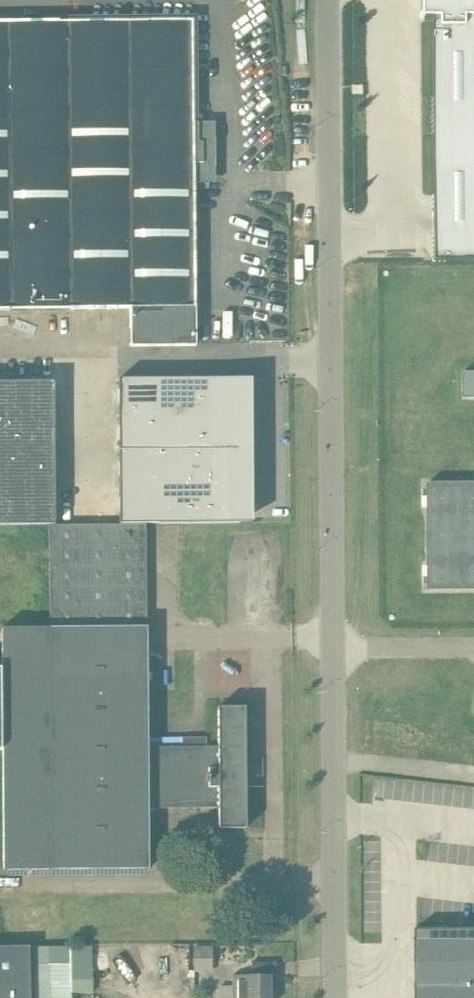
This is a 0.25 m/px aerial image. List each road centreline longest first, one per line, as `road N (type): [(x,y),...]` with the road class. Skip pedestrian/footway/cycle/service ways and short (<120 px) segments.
road 1 (unclassified): [(337,997),(326,0)]

